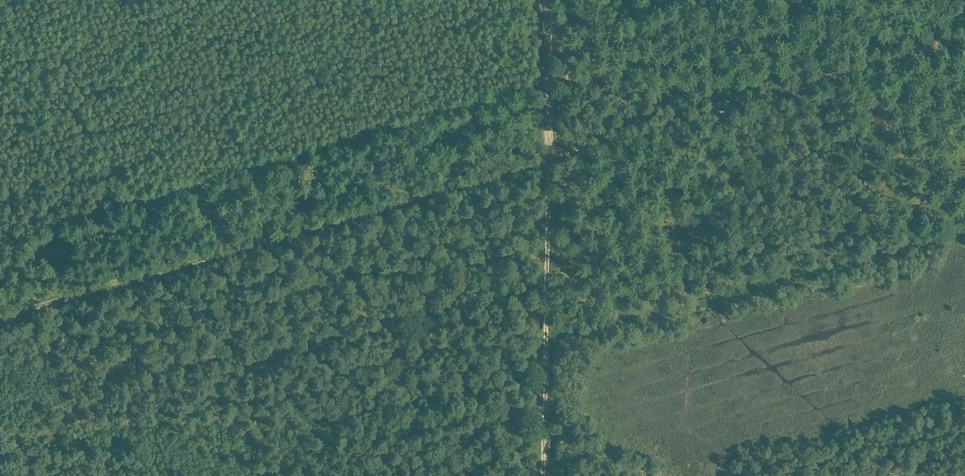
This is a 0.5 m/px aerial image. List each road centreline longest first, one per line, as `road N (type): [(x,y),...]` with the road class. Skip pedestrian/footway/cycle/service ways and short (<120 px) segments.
road 1 (track): [(964,37),(549,157),(0,291)]
road 2 (track): [(543,0),(551,73),(543,475)]

